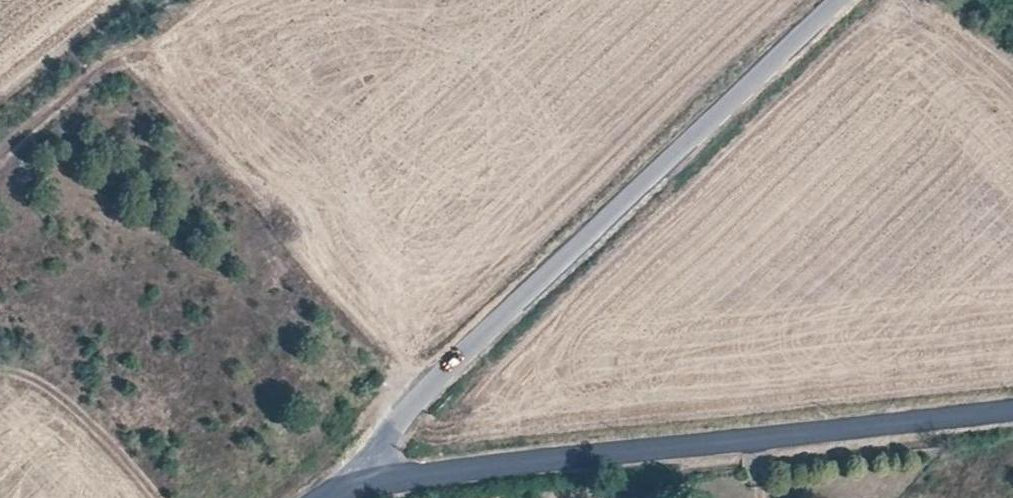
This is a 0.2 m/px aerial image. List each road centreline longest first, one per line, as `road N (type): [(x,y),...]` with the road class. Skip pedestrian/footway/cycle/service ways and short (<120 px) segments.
road 1 (tertiary): [(358,487),(358,474),(434,385),(841,0)]
road 2 (tertiary): [(358,487),(443,469),(1012,410)]

